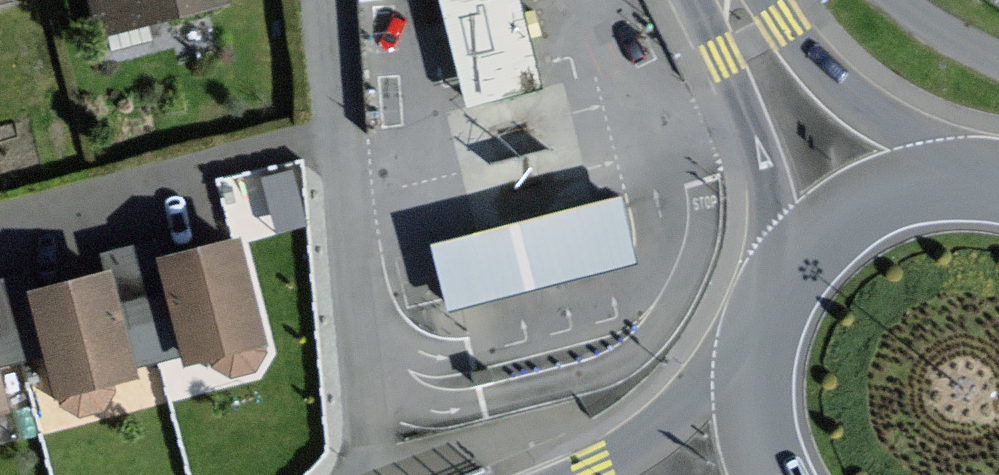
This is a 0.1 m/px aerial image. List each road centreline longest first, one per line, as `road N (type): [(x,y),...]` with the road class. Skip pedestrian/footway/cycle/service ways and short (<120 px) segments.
road 1 (residential): [(318,0),(357,325)]
road 2 (residential): [(998,183),(884,123),(814,58),(773,0)]
road 3 (residential): [(696,0),(743,97),(795,269)]
road 4 (secondary): [(998,186),(928,186),(877,202),(832,230),(795,269)]
road 5 (secondary): [(764,332),(647,442),(592,474)]
road 6 (secondary): [(764,332),(756,400),(774,474)]

